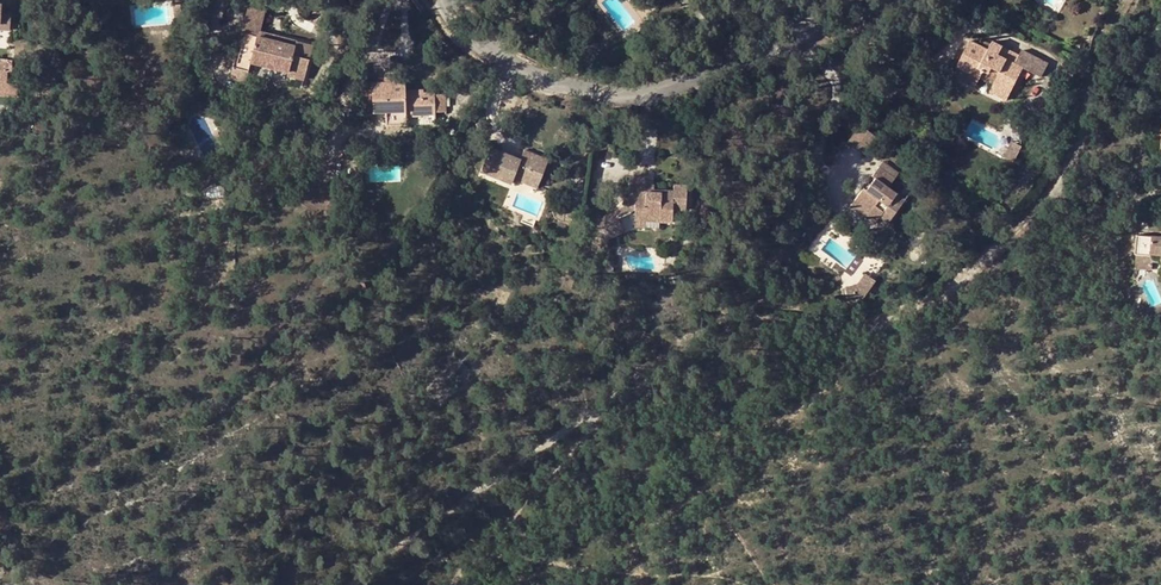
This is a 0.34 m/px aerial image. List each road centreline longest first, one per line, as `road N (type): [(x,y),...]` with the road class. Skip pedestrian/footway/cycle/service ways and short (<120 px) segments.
road 1 (track): [(1130,0),(1108,33),(1068,165),(1035,214),(957,282),(848,355),(720,479),(651,526),(621,567),(602,572),(499,556),(474,563),(451,584)]
road 2 (residential): [(440,0),(488,56),(554,81),(634,90),(728,66),(839,22),(871,0)]

